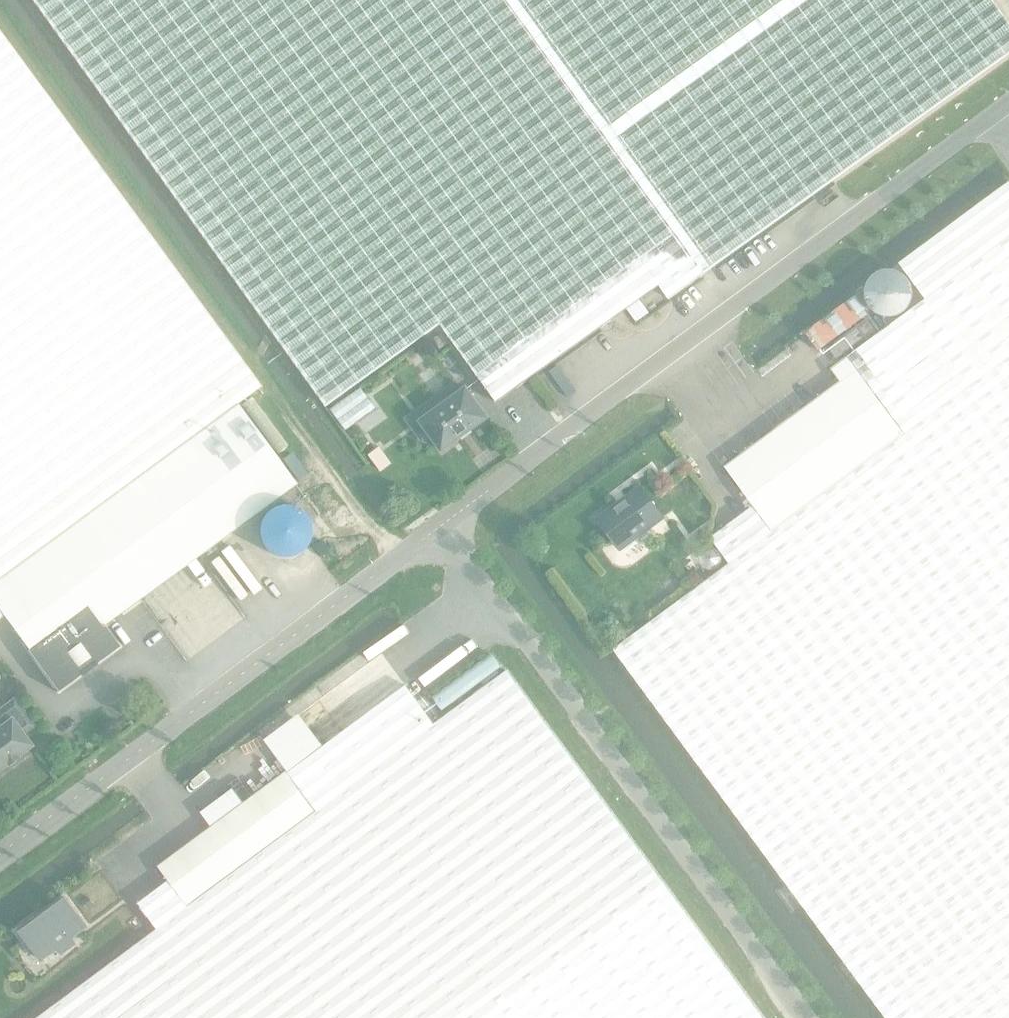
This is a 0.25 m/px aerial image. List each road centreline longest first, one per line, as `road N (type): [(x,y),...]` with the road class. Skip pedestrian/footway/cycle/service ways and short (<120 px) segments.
road 1 (unclassified): [(1008,109),(435,530)]
road 2 (tertiary): [(435,530),(804,1017)]
road 3 (tertiary): [(435,530),(0,852)]

